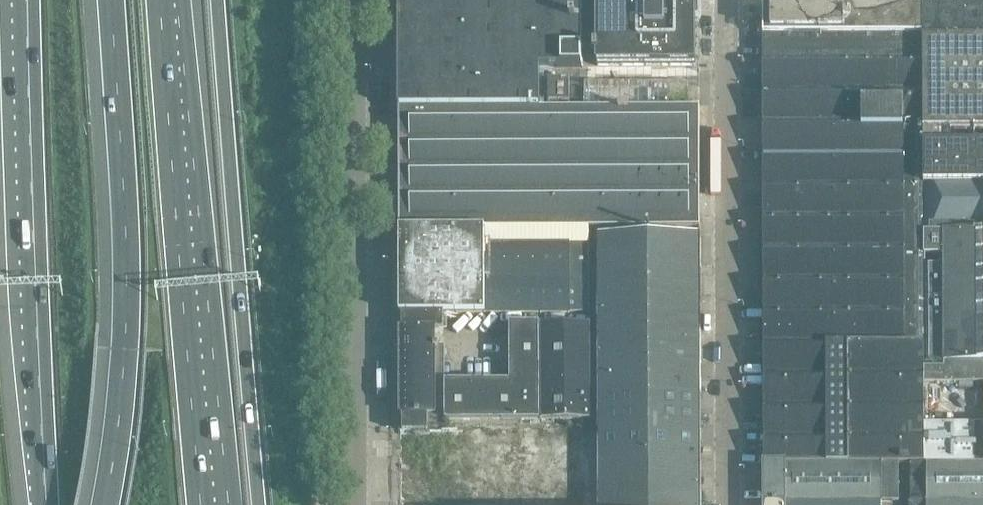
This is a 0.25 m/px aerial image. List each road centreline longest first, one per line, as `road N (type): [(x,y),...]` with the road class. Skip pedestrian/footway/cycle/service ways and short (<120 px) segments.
road 1 (motorway): [(262,504),(218,0)]
road 2 (motorway): [(208,504),(167,0)]
road 3 (motorway): [(111,0),(126,240),(124,349),(106,504)]
road 4 (motorway): [(26,0),(28,329),(39,504)]
road 5 (unclassified): [(729,504),(726,0)]
road 6 (unclassified): [(356,504),(354,0)]

